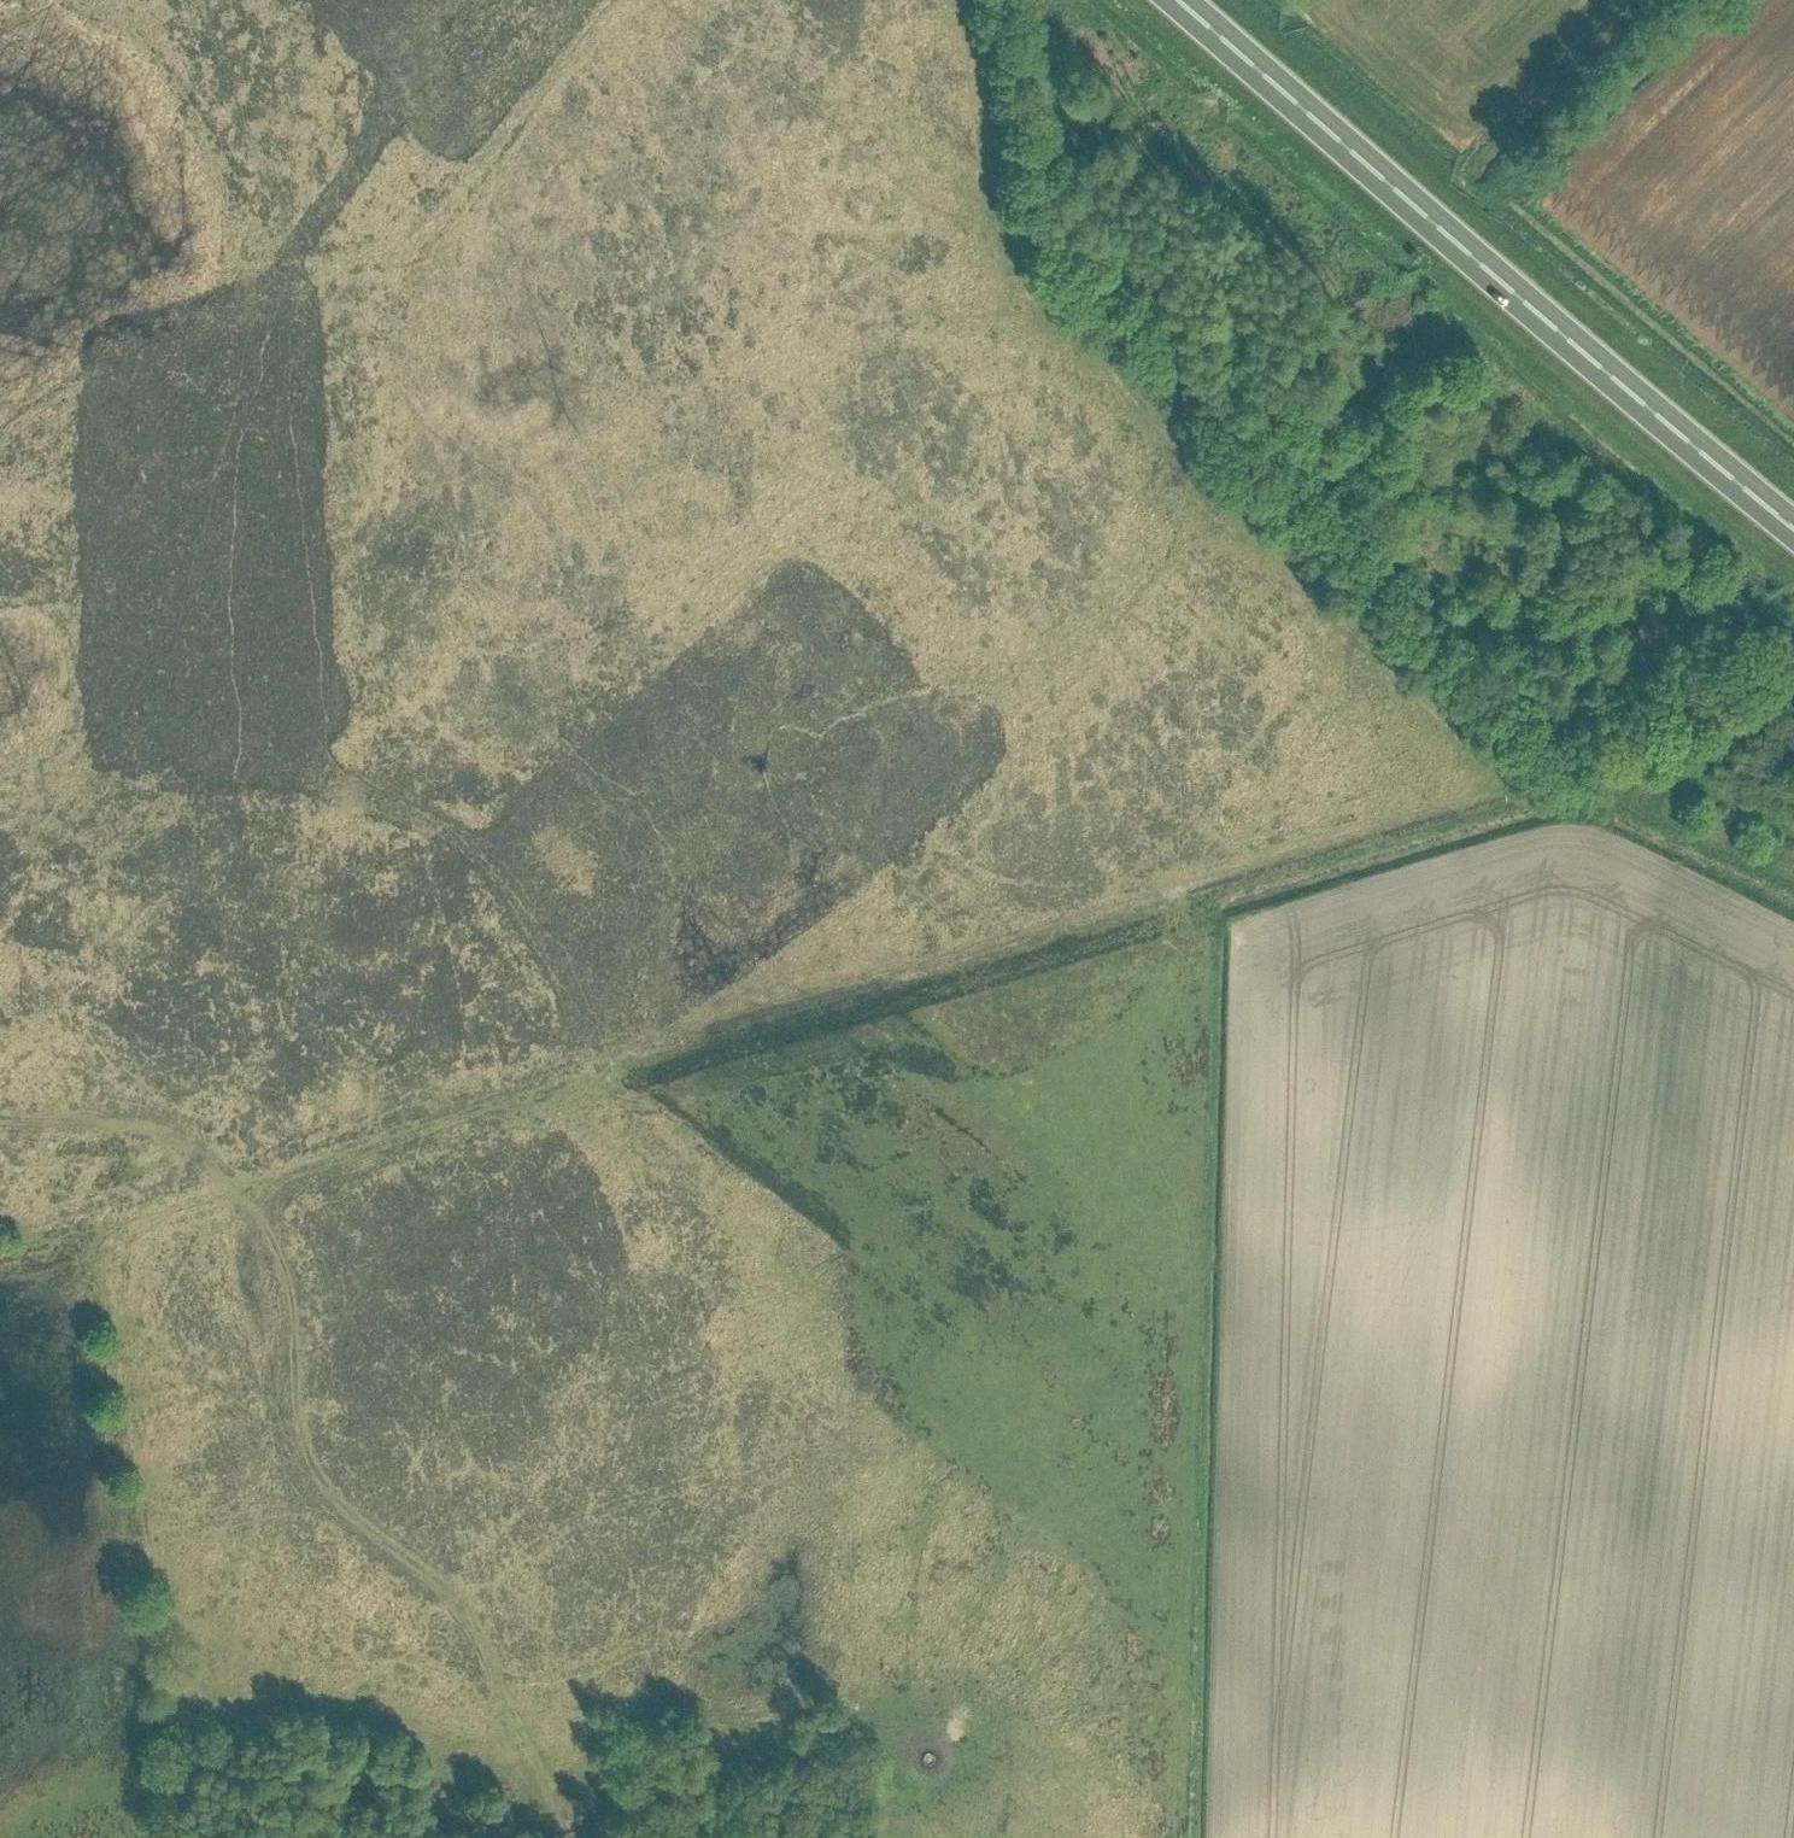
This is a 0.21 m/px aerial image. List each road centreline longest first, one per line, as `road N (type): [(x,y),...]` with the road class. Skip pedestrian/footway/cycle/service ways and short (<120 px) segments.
road 1 (trunk): [(1793,528),(1180,0)]

